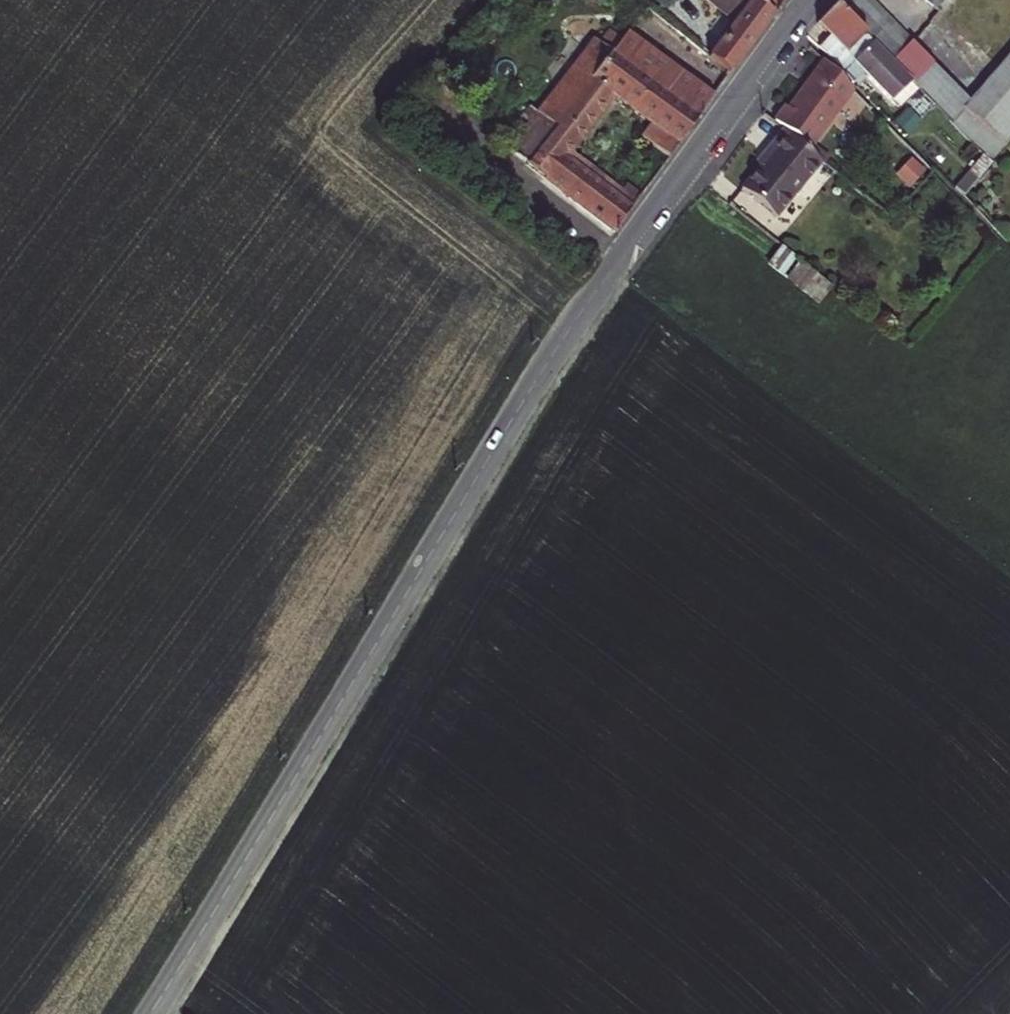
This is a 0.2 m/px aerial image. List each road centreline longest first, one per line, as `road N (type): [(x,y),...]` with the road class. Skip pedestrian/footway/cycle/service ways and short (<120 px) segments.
road 1 (residential): [(806,0),(455,521),(153,1013)]

